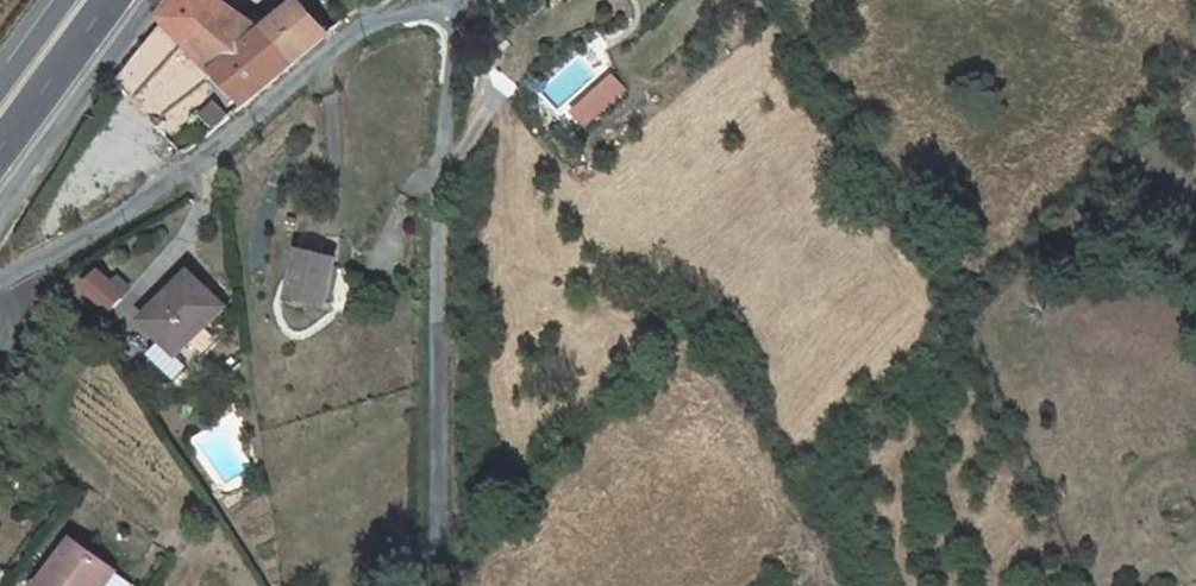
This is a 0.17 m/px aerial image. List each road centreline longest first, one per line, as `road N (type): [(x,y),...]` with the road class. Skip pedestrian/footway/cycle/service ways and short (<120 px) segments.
road 1 (residential): [(442,585),(443,173),(465,21)]
road 2 (residential): [(0,286),(117,224),(367,32),(432,16),(465,21)]
road 3 (secondary): [(0,154),(112,0)]

